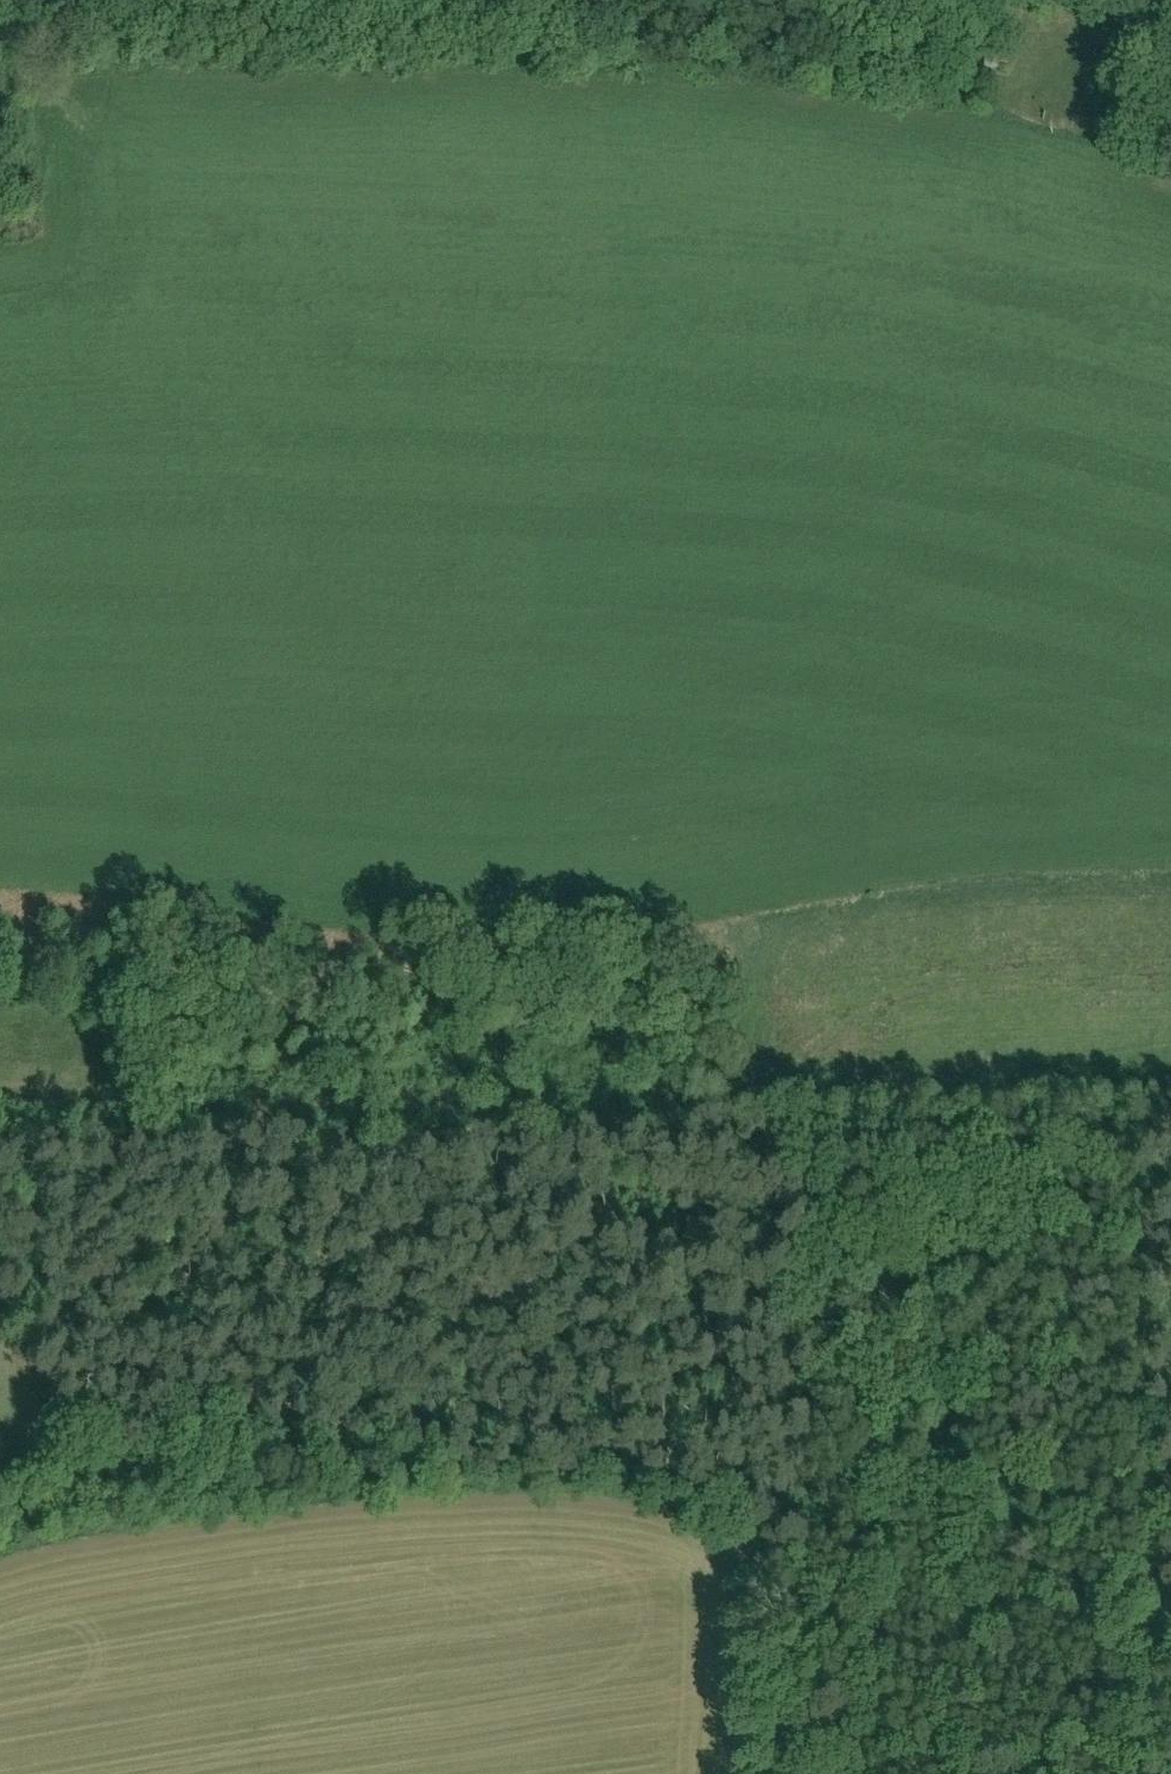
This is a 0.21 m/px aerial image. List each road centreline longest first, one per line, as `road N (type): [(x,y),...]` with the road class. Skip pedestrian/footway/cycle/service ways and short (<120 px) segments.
road 1 (track): [(0,1143),(1170,1117)]

